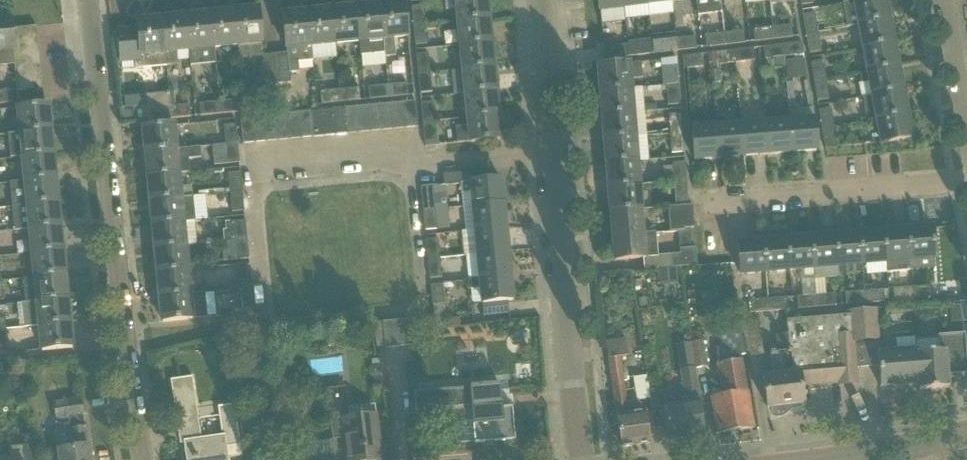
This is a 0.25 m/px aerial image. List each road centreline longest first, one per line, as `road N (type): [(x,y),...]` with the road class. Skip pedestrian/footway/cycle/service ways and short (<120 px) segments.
road 1 (residential): [(92,0),(95,100),(144,459)]
road 2 (residential): [(581,459),(540,0)]
road 3 (residential): [(704,201),(966,179)]

